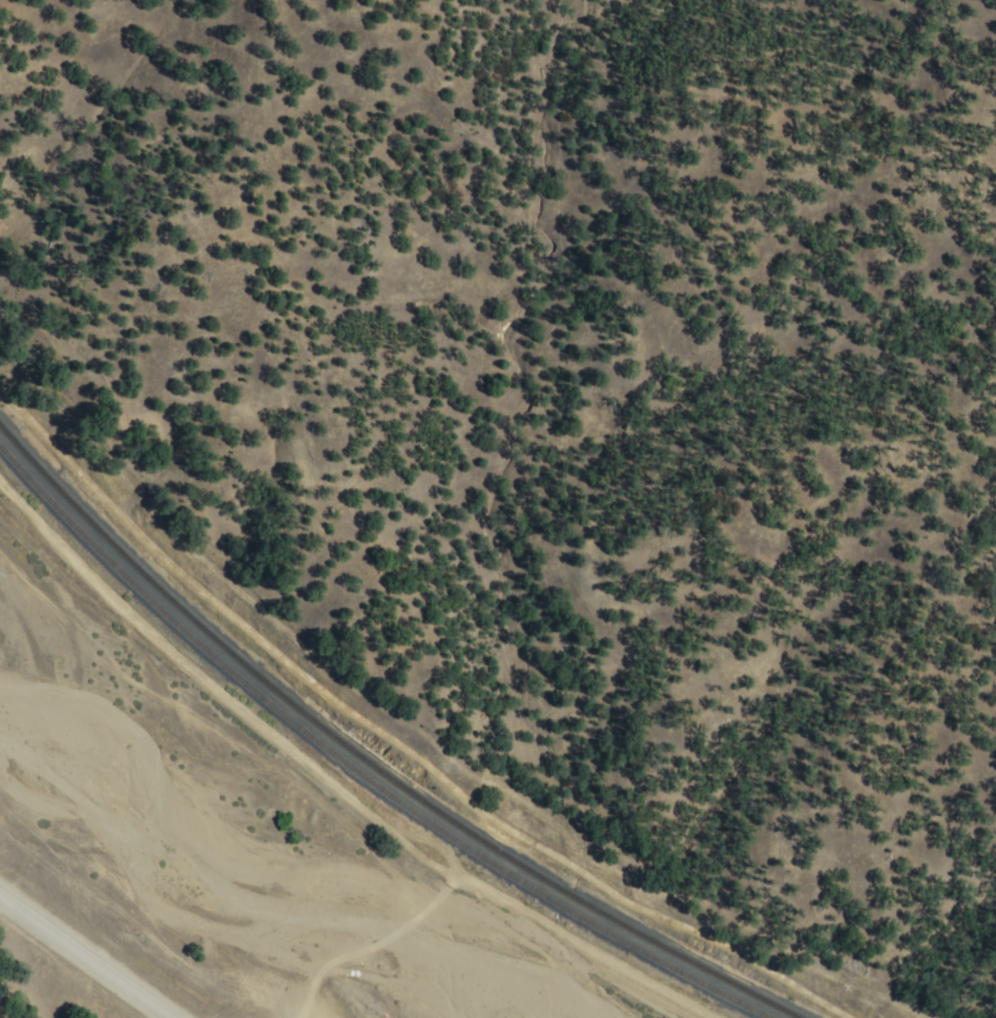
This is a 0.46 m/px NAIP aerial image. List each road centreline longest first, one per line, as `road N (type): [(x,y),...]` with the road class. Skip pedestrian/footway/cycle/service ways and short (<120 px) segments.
road 1 (tertiary): [(168,1017),(0,895)]

